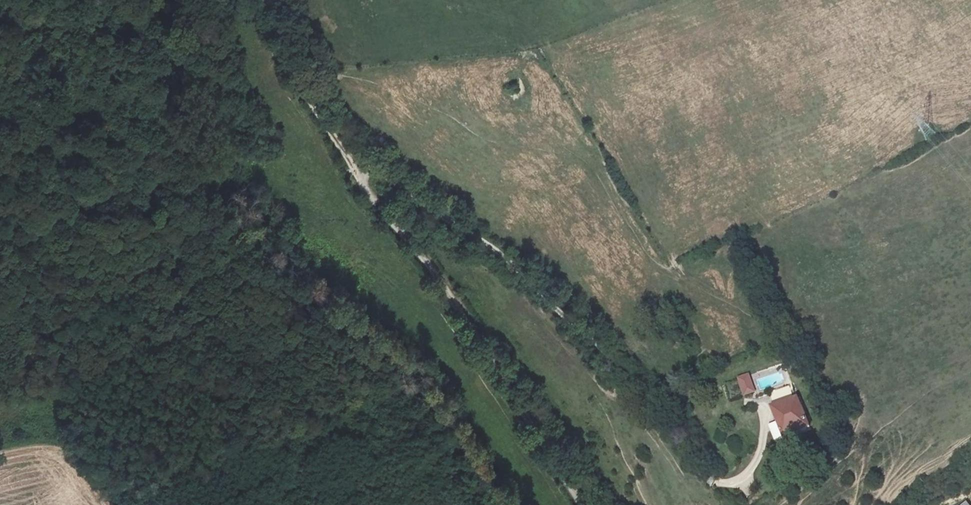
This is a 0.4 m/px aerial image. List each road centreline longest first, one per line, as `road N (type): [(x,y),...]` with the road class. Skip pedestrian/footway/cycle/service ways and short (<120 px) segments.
road 1 (track): [(269,0),(290,73),(365,188),(431,268),(585,504)]
road 2 (track): [(763,423),(750,471),(717,481),(630,374),(504,258),(376,165),(358,177)]

